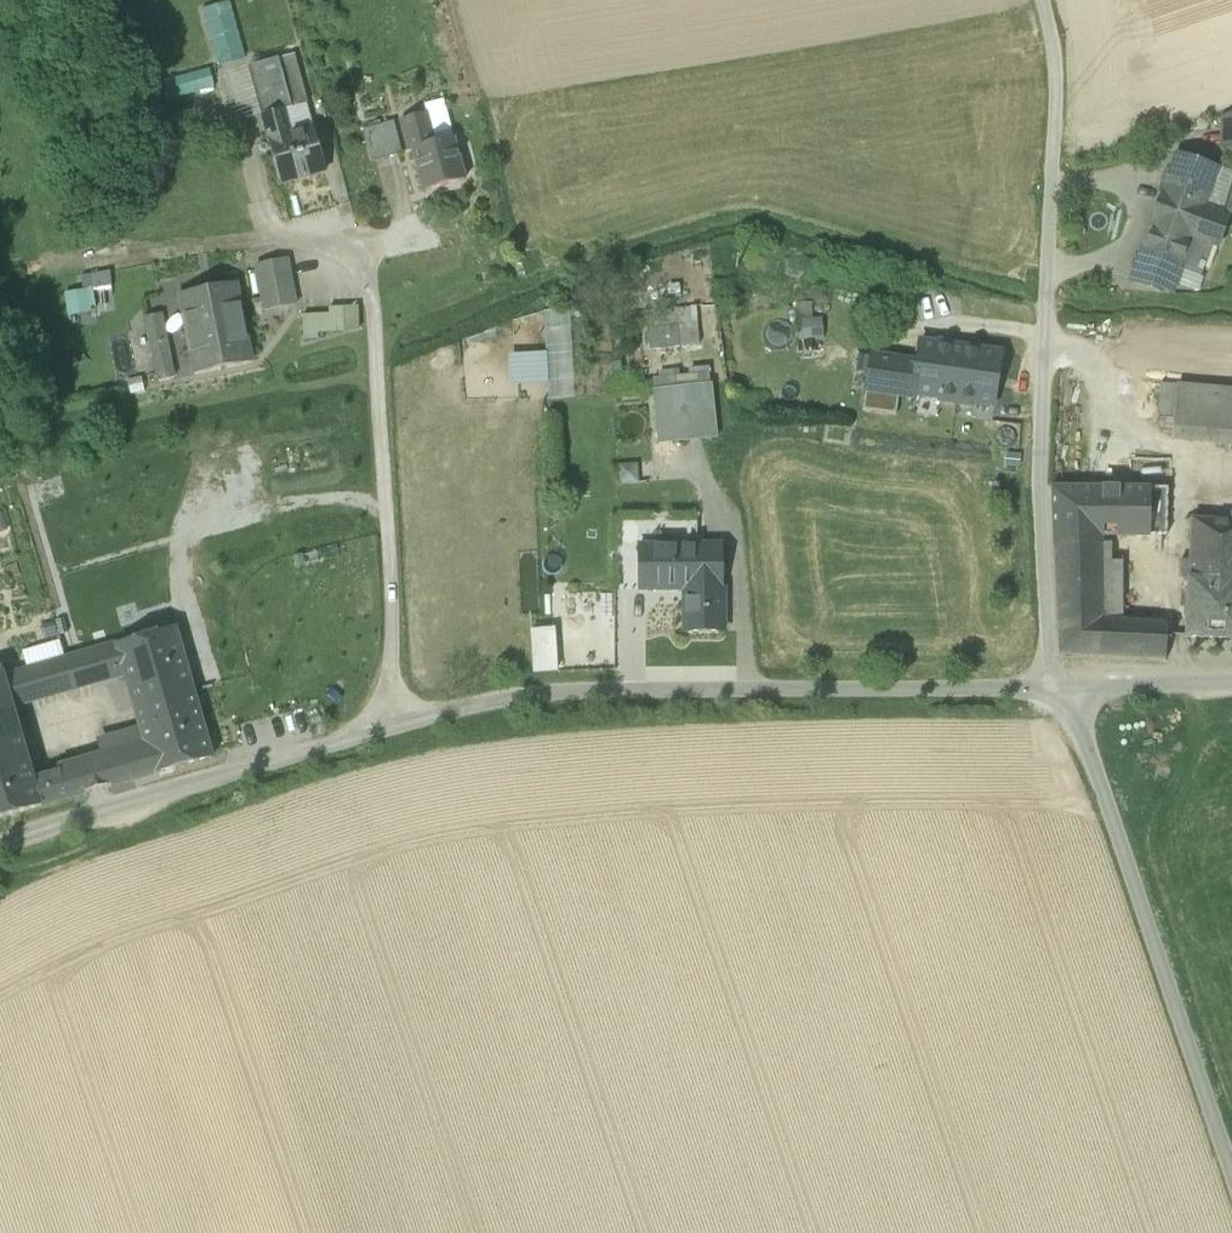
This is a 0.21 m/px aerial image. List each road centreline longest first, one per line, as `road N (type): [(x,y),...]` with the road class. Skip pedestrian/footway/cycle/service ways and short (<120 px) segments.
road 1 (unclassified): [(0,843),(403,719),(553,690),(1065,685)]
road 2 (unclassified): [(1043,0),(1058,54),(1037,498),(1044,649),(1065,685)]
road 3 (unclassified): [(1065,685),(1231,1173)]
road 4 (track): [(403,719),(364,251)]
road 5 (unclassified): [(1065,685),(1231,675)]

